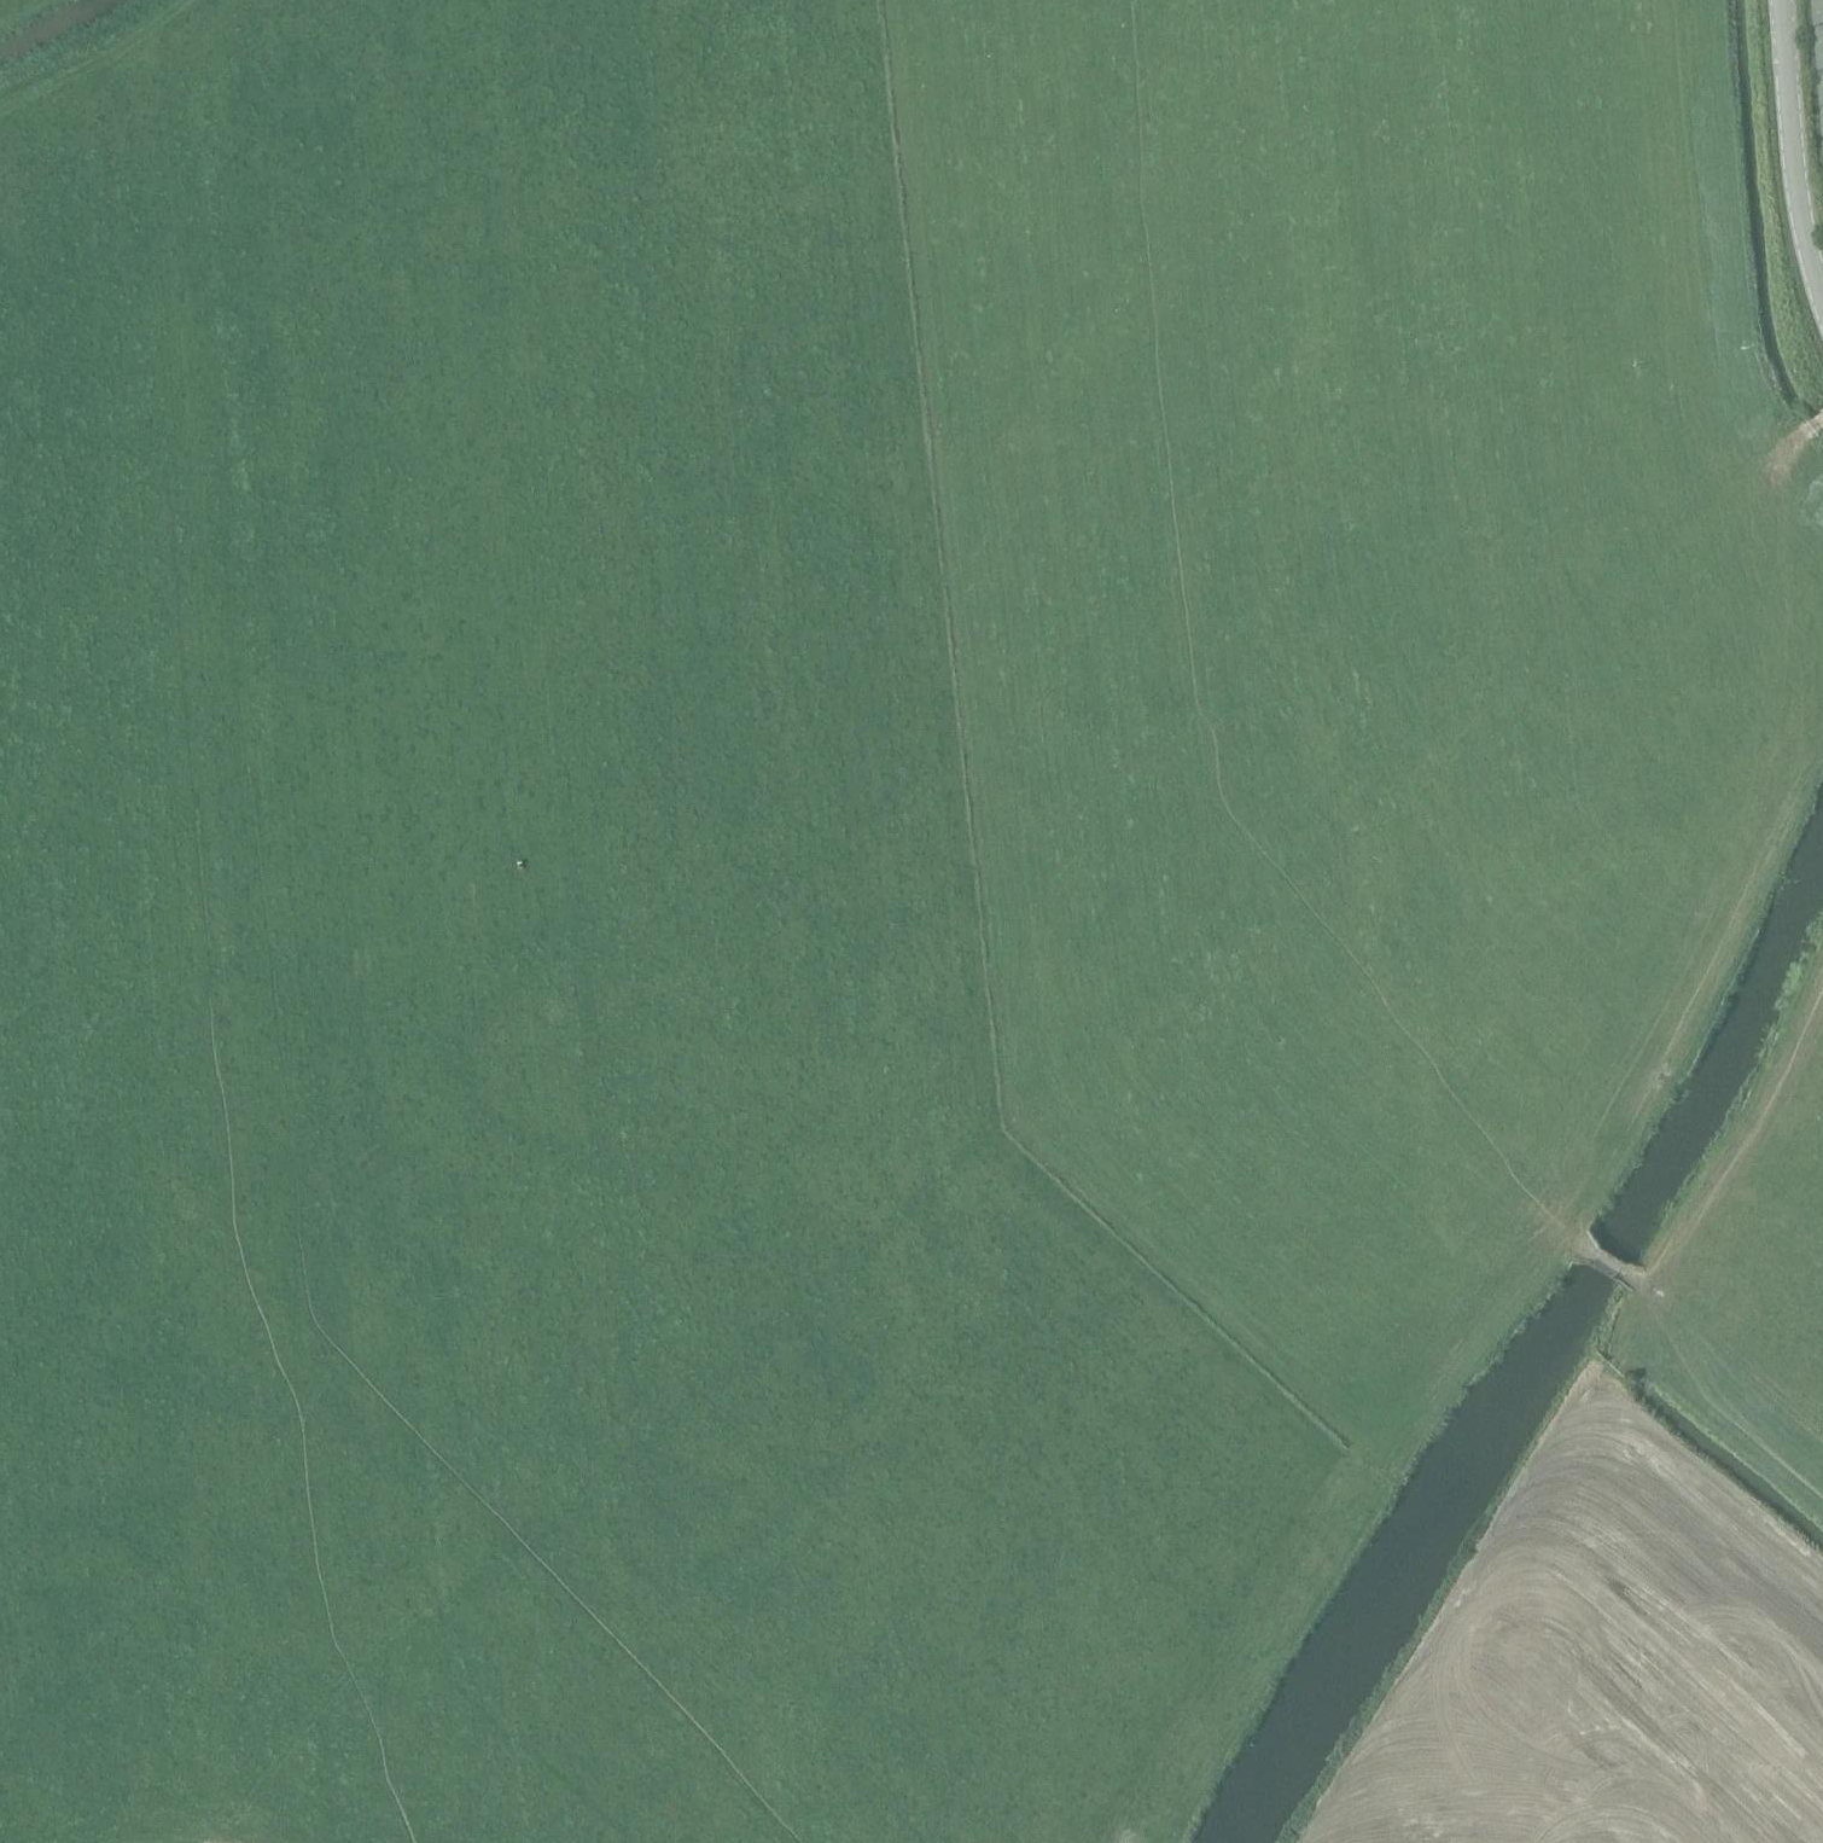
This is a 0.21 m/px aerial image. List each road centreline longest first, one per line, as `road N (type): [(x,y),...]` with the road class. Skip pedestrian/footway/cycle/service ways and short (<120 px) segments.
road 1 (tertiary): [(1822,306),(1795,179),(1782,0)]

